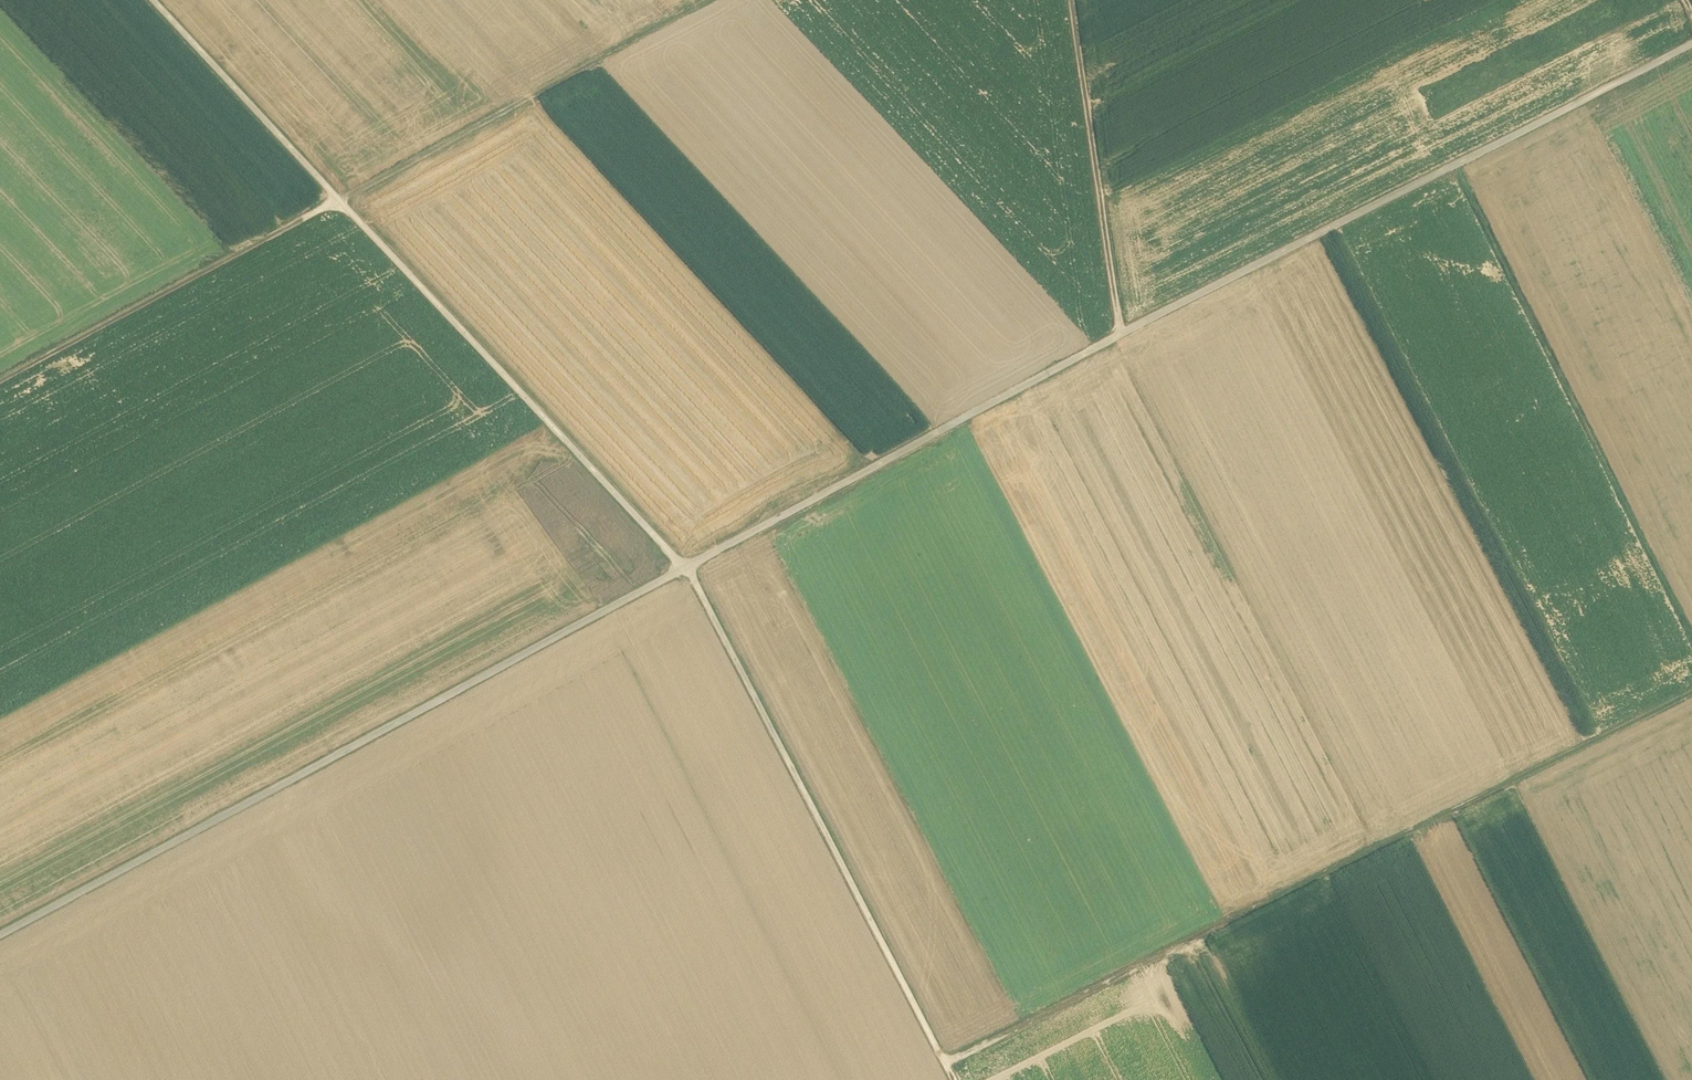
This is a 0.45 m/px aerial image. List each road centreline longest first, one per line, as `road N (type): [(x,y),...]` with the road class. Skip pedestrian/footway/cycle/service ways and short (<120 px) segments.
road 1 (track): [(1691,43),(1118,335),(0,935)]
road 2 (track): [(957,1072),(685,568),(151,0)]
road 3 (track): [(957,1072),(1691,705)]
road 4 (track): [(1691,623),(1455,164)]
road 5 (track): [(728,0),(348,211)]
road 6 (track): [(0,393),(345,208)]
road 7 (track): [(1118,335),(1080,0)]

